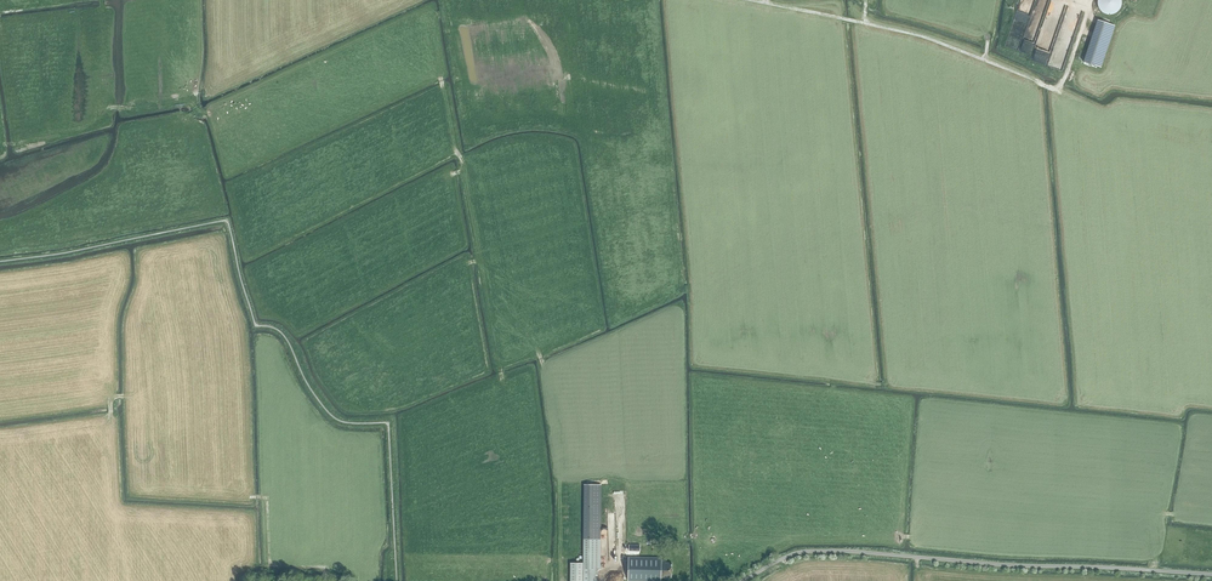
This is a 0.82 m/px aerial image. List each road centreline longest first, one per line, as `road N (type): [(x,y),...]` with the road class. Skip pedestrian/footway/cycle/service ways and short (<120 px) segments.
road 1 (unclassified): [(740,580),(787,557),(819,552),(1211,576)]
road 2 (track): [(1087,14),(1058,91),(909,34),(744,0)]

